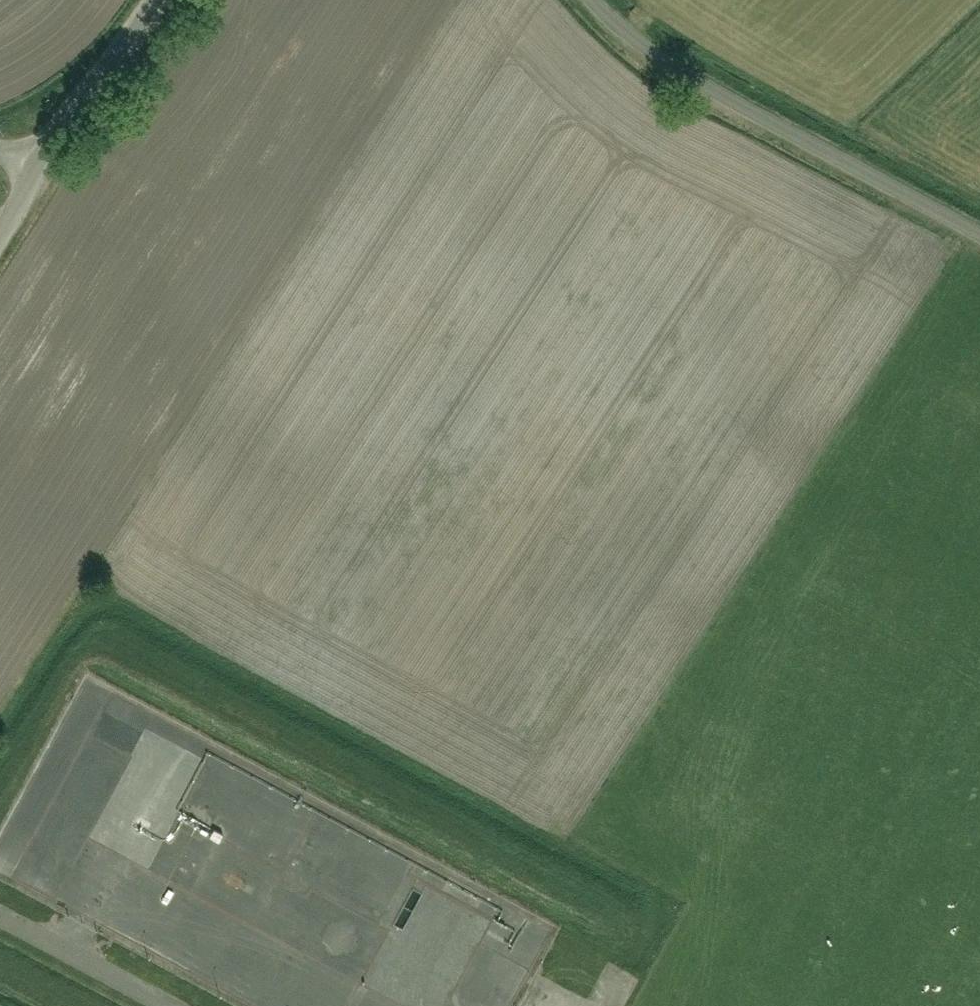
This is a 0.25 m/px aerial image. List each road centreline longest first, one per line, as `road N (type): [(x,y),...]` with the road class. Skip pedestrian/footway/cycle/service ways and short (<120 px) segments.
road 1 (unclassified): [(979,235),(723,97),(636,39),(598,0)]
road 2 (unclassified): [(39,160),(156,0)]

